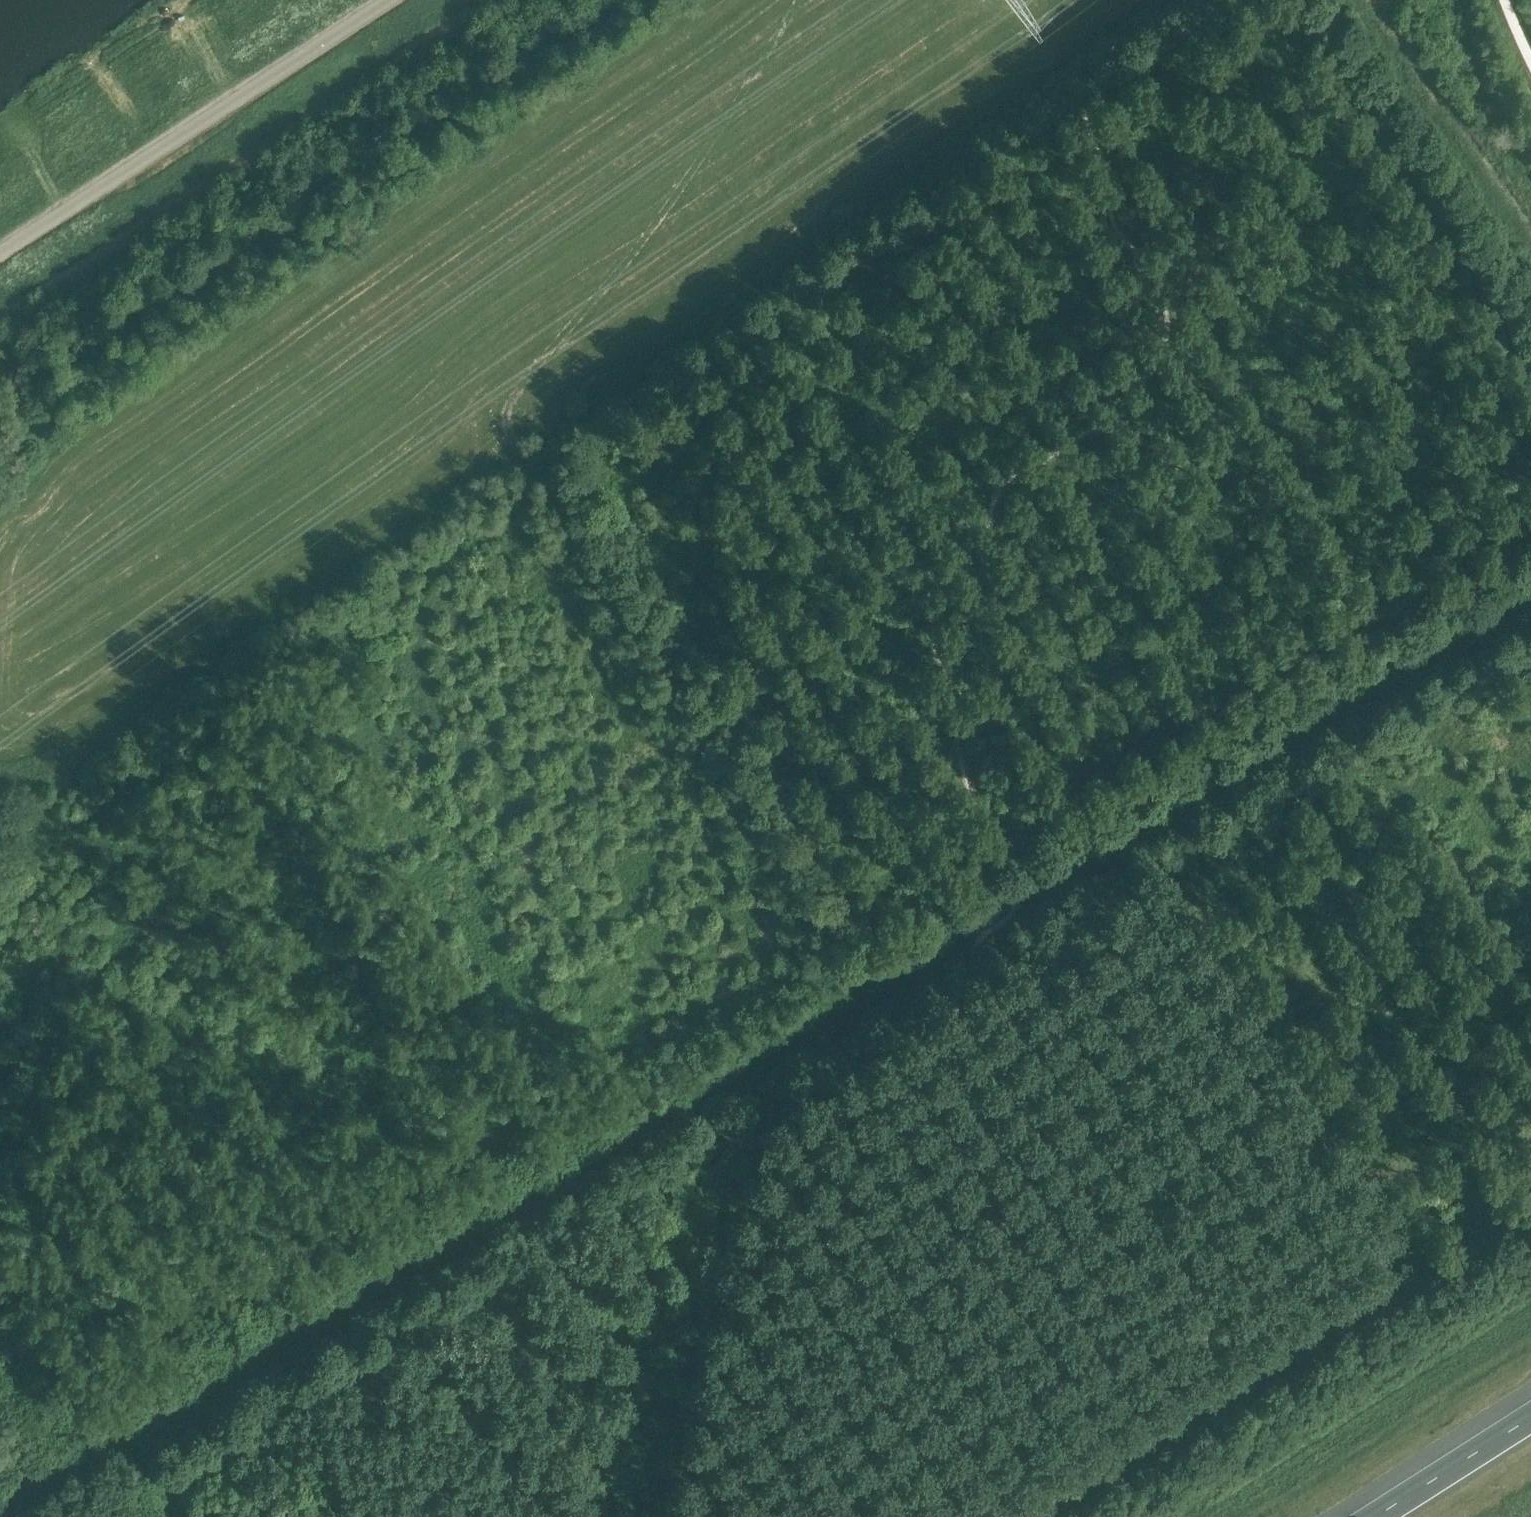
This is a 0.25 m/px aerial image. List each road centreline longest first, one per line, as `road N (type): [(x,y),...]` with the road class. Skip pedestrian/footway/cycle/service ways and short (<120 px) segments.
road 1 (tertiary): [(0,252),(386,0)]
road 2 (motorway): [(1530,1417),(1374,1516)]

